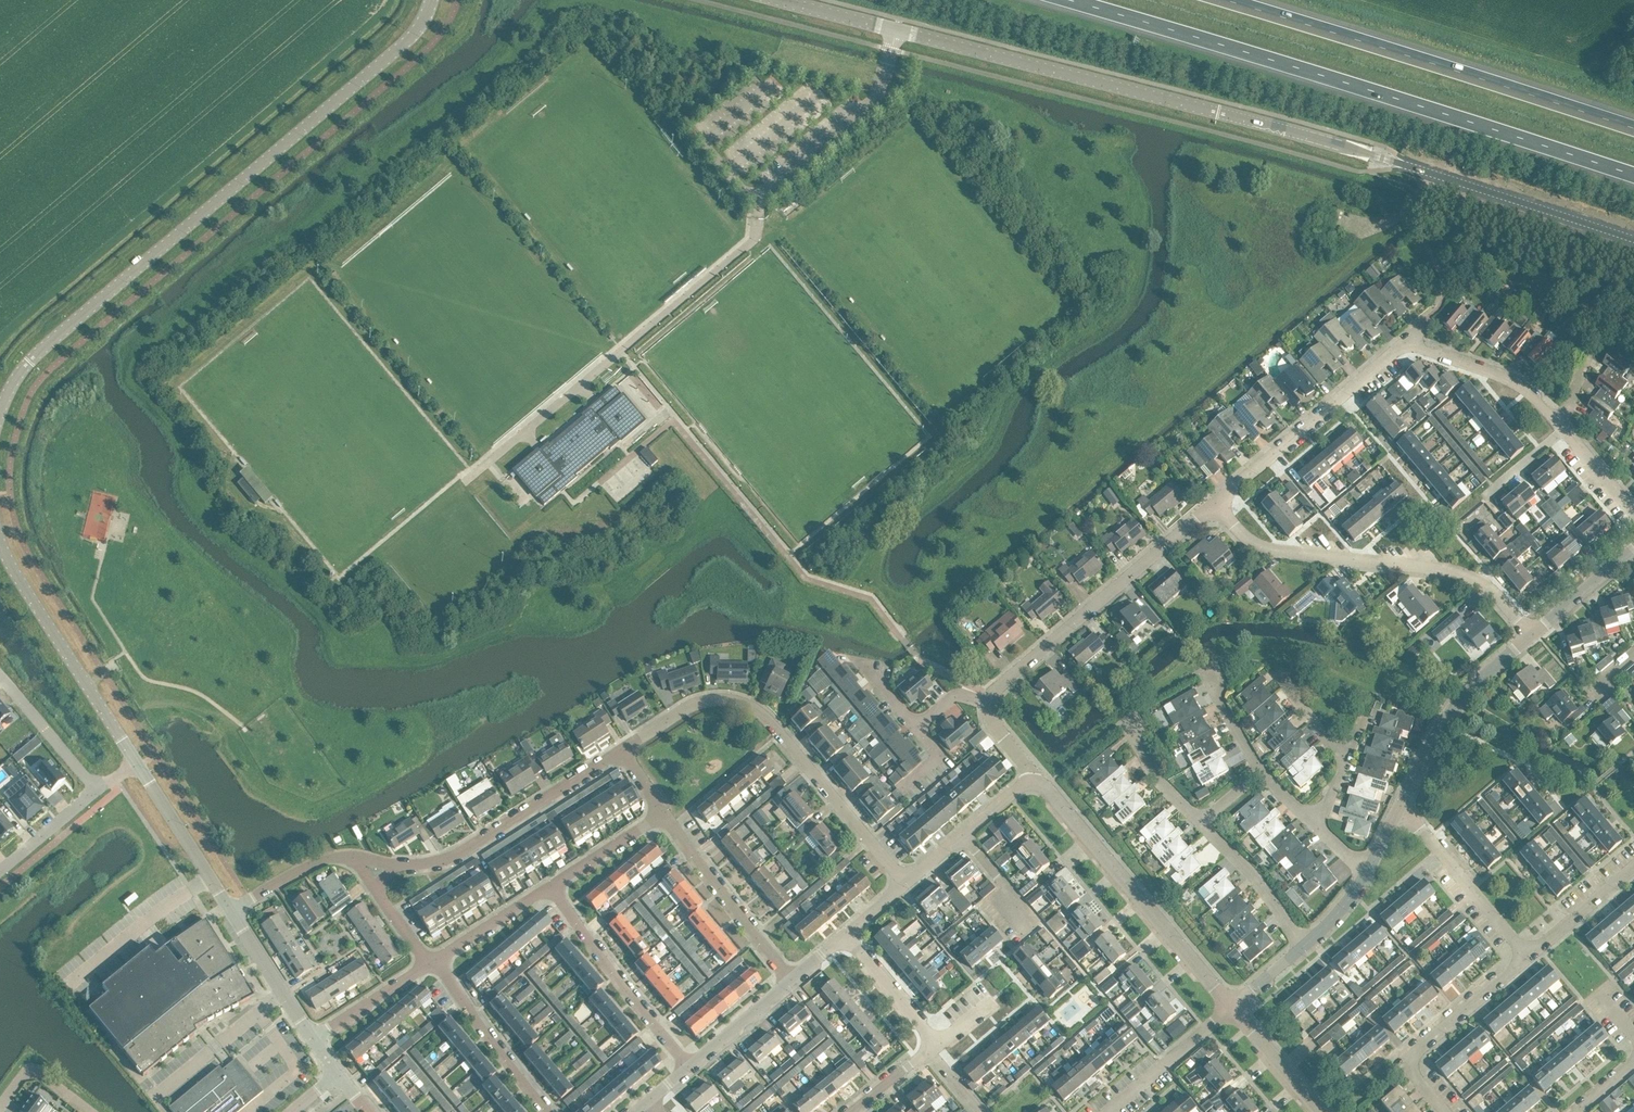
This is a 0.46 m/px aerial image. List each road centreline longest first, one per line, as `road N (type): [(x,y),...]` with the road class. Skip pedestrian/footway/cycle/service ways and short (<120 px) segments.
road 1 (unclassified): [(1633,242),(1382,158),(897,29)]
road 2 (unclassified): [(0,410),(50,342),(406,44),(431,0)]
road 3 (motorway): [(1068,0),(1633,175)]
road 4 (motorway): [(1633,129),(1225,0)]
road 5 (residential): [(621,751),(701,703),(743,702),(775,727),(906,881)]
road 6 (residential): [(1531,635),(1489,584),(1471,576),(1268,549),(1215,503)]
road 7 (residential): [(986,706),(994,688),(1215,503)]
road 8 (unclassified): [(1231,1009),(1045,787),(1032,783)]
road 9 (unclassified): [(134,758),(0,537)]
road 10 (residential): [(398,863),(424,863),(472,847),(621,751)]
road 11 (residential): [(1215,503),(1408,340)]
road 12 (residential): [(688,1068),(551,887)]
road 13 (residential): [(1402,810),(1437,730),(1466,689),(1531,635)]
road 14 (residential): [(791,980),(662,812)]
road 15 (residential): [(1528,955),(1402,810)]
road 16 (residential): [(547,1111),(434,960)]
road 17 (unclassified): [(230,911),(134,758)]
road 18 (residential): [(1408,340),(1522,386),(1558,422)]
road 19 (residential): [(1302,947),(1202,821)]
road 20 (residential): [(1107,1111),(1231,1009)]
road 21 (unclassified): [(906,881),(1032,783)]
road 22 (residential): [(1528,955),(1412,1063)]
road 23 (unclassified): [(312,1039),(230,911)]
road 24 (residential): [(0,676),(96,790)]
road 25 (residential): [(937,1044),(843,937)]
road 26 (residential): [(312,1039),(429,964)]
road 27 (residential): [(434,960),(551,887)]
road 28 (residential): [(230,911),(318,862),(354,857)]
road 29 (residential): [(1633,867),(1528,955)]
road 30 (unclassified): [(688,1068),(791,980)]
road 31 (unclassified): [(1319,1111),(1231,1009)]
road 32 (residential): [(1531,635),(1633,548)]
road 33 (residential): [(551,887),(662,812)]
road 34 (residential): [(96,790),(0,870)]
road 35 (unclassified): [(897,29),(779,0)]

